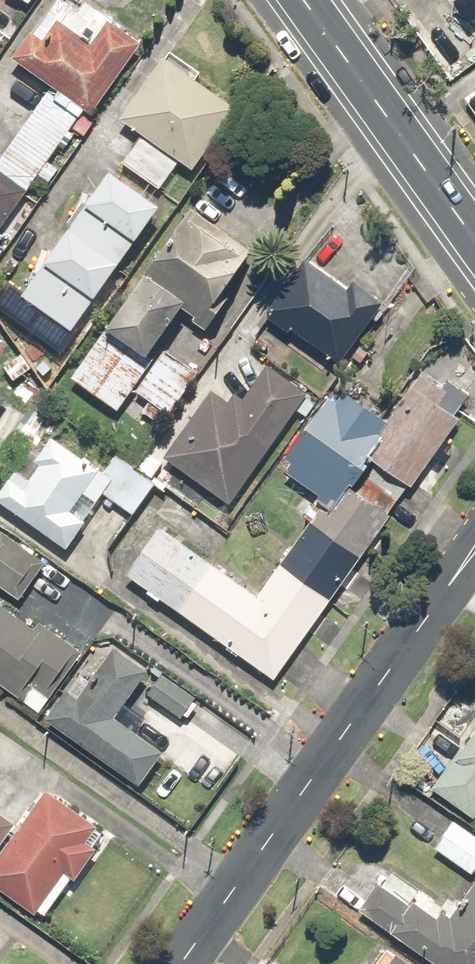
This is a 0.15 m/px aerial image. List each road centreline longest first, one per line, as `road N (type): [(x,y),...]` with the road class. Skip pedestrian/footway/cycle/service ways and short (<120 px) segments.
road 1 (residential): [(185,963),(474,557)]
road 2 (primary): [(302,0),(474,238)]

